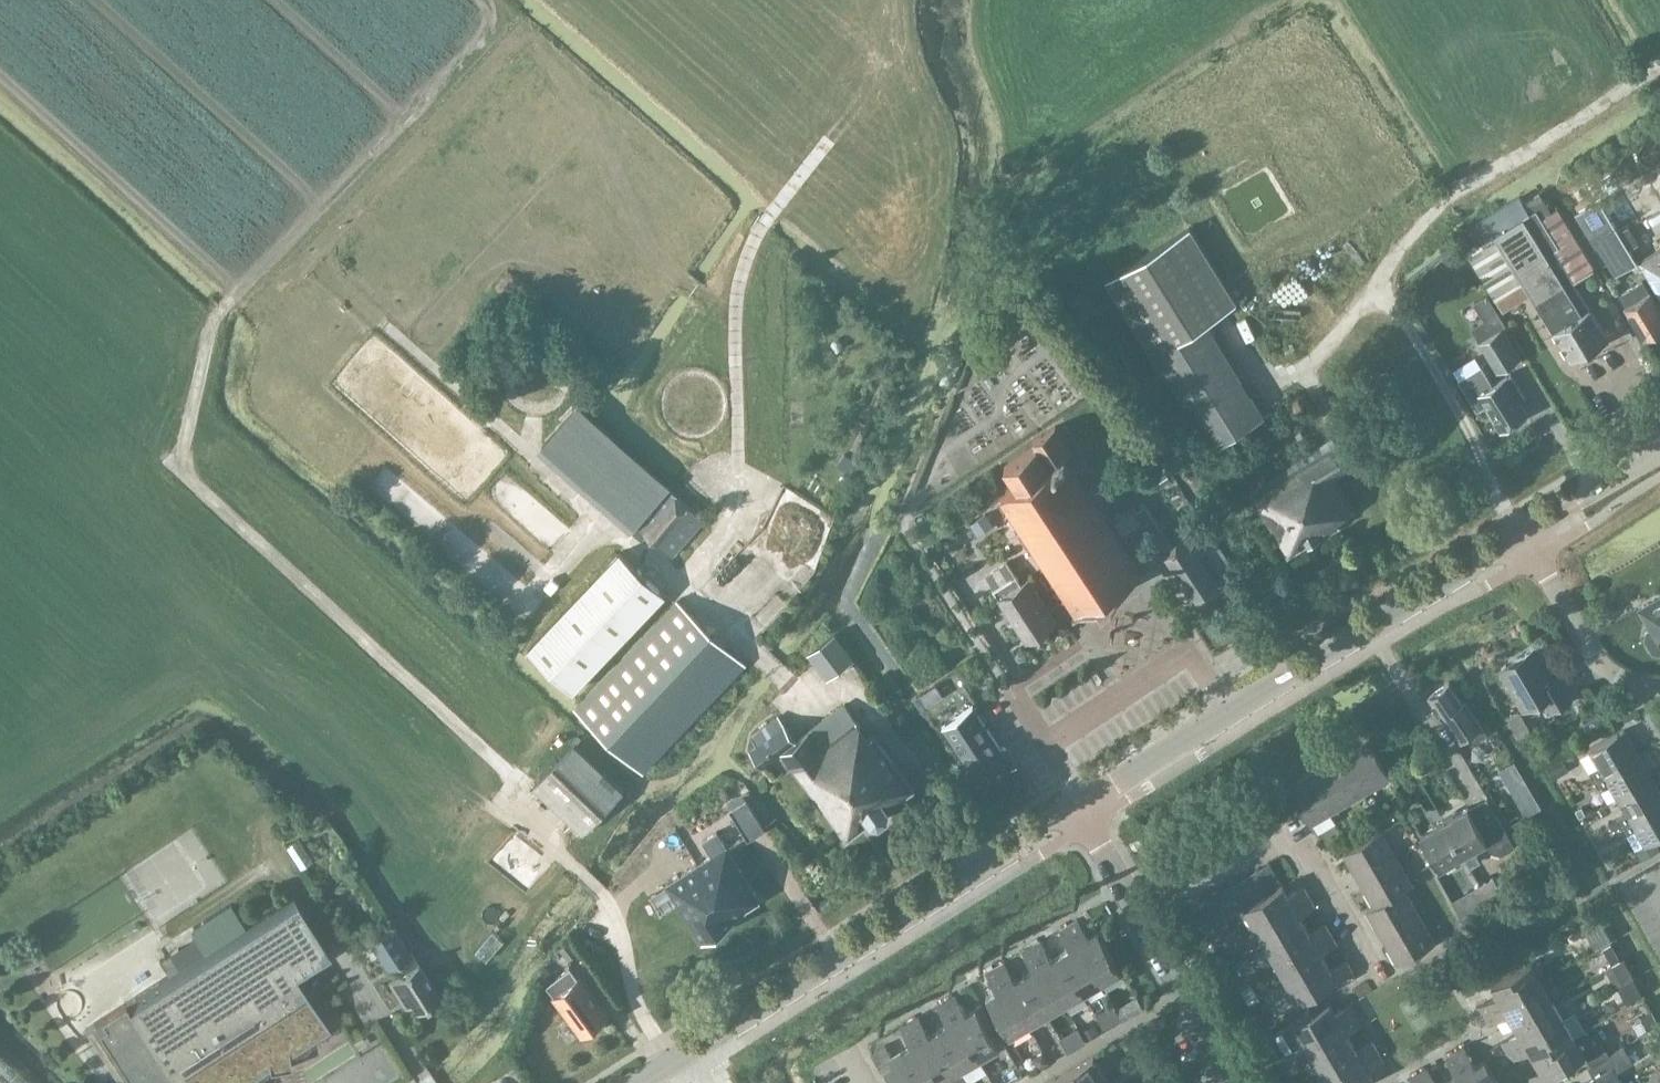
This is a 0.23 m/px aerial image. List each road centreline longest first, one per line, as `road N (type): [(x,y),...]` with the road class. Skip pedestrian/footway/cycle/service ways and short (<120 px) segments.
road 1 (tertiary): [(1073,807),(1526,536)]
road 2 (tertiary): [(697,1049),(1073,807)]
road 3 (residential): [(1389,986),(1291,827),(1136,910)]
road 4 (residential): [(1659,688),(1628,686),(1606,672),(1526,536)]
road 5 (residential): [(1024,1082),(1184,988)]
road 6 (tertiary): [(1526,536),(1659,455)]
road 7 (residential): [(1136,910),(1073,807)]

